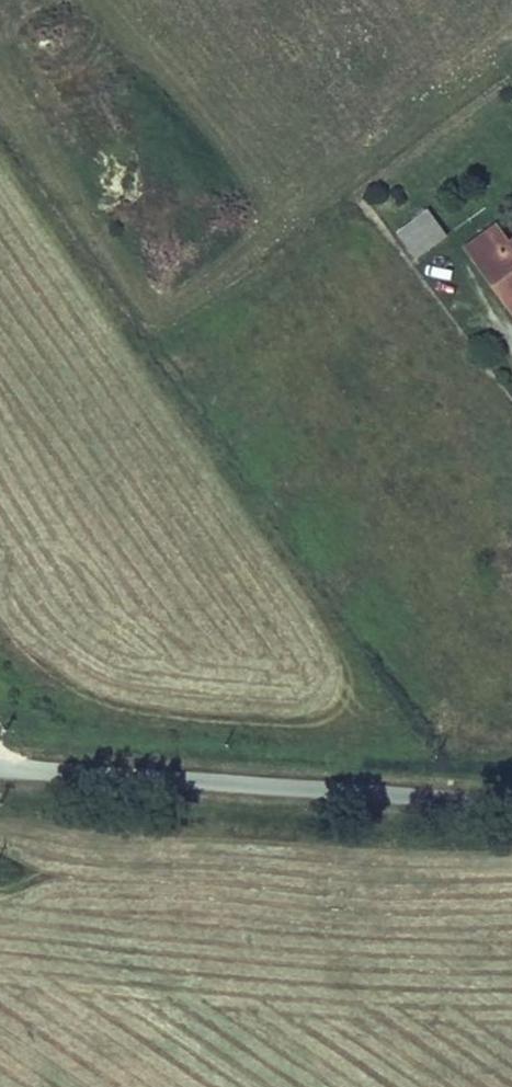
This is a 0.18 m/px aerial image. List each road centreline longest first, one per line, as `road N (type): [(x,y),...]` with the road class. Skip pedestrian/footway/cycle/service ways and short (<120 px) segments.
road 1 (unclassified): [(0,771),(511,803)]

